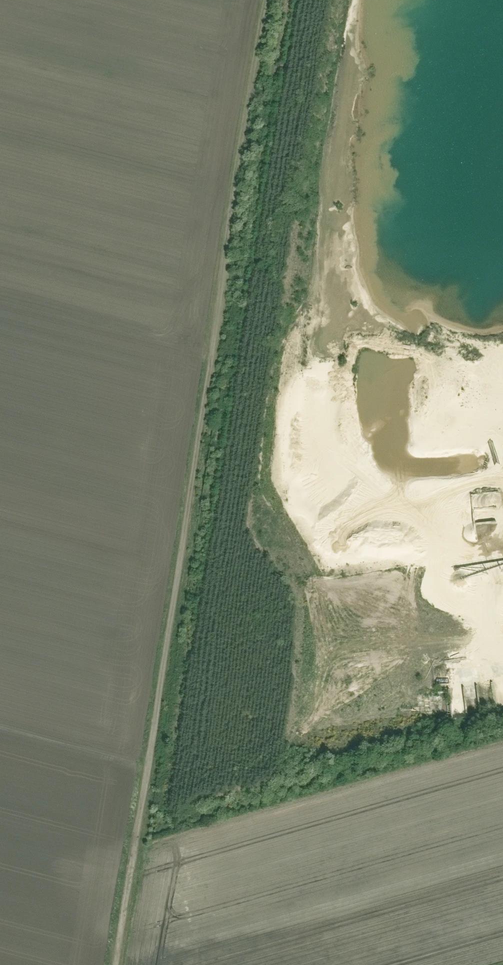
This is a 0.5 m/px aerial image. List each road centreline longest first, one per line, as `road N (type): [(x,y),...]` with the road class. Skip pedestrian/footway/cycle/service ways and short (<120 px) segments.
road 1 (track): [(268,0),(117,964)]

